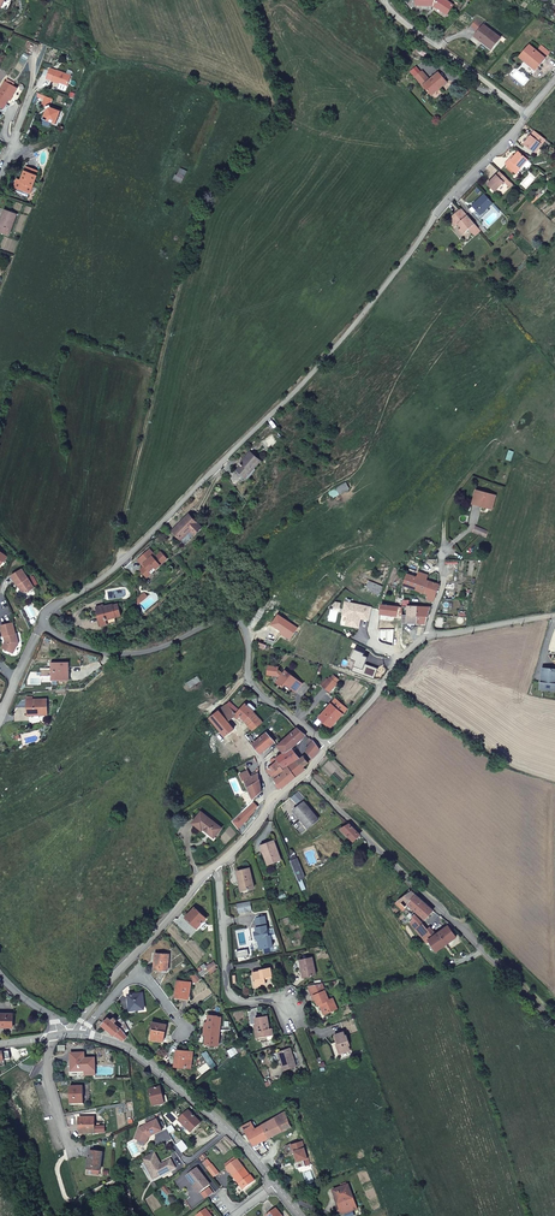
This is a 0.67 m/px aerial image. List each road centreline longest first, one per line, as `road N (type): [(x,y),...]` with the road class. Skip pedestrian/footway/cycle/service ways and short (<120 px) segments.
road 1 (unclassified): [(116,563),(296,390),(362,316),(451,193),(527,115)]
road 2 (track): [(245,0),(281,110),(201,211),(116,563)]
road 3 (residential): [(327,750),(254,688),(247,638),(230,617),(162,647),(116,654),(77,646),(42,626)]
road 4 (residential): [(554,1023),(306,775)]
road 5 (residential): [(73,1033),(94,997),(216,864)]
road 6 (residential): [(216,864),(228,990),(247,1001),(269,998),(289,1013)]
road 7 (residential): [(383,0),(527,115)]
road 8 (tertiary): [(228,1131),(128,1049),(84,1034)]
road 9 (residential): [(84,1034),(126,979),(137,977),(188,1031)]
road 10 (residential): [(426,637),(554,618)]
road 11 (residential): [(327,750),(403,656)]

